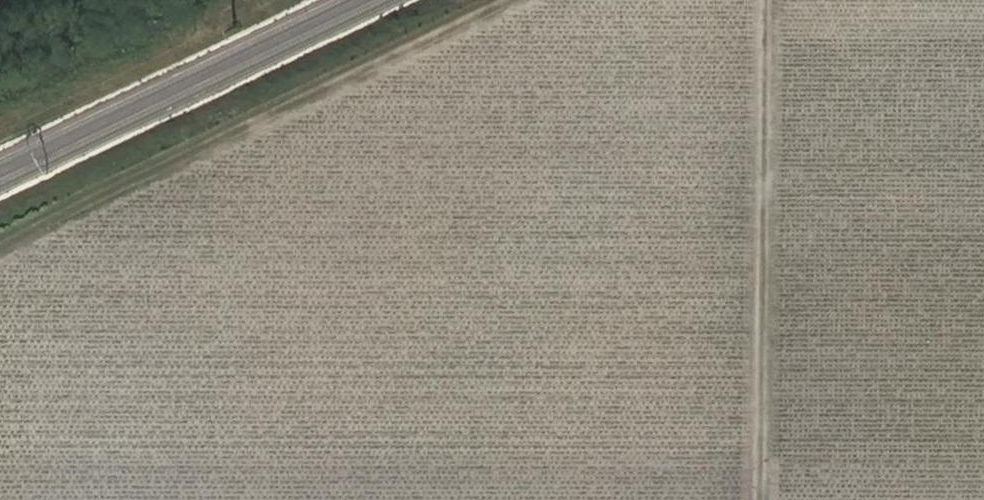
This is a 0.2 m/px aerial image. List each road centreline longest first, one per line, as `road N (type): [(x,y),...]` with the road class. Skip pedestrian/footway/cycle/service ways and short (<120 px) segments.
road 1 (track): [(0,252),(513,0)]
road 2 (track): [(757,499),(764,0)]

